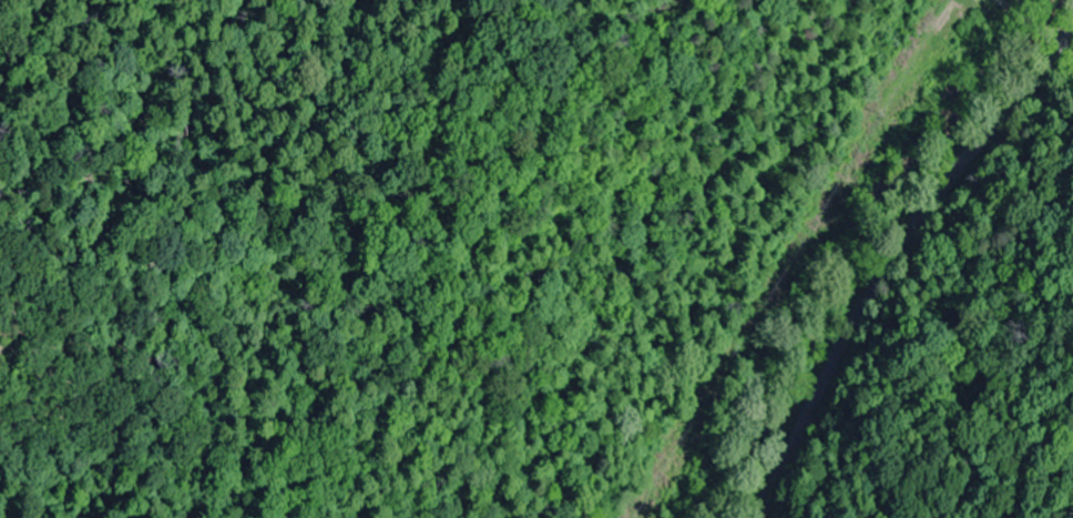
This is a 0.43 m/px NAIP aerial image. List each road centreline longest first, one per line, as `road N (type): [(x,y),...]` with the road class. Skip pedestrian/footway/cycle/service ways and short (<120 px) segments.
road 1 (tertiary): [(764,517),(891,262),(1072,36)]

